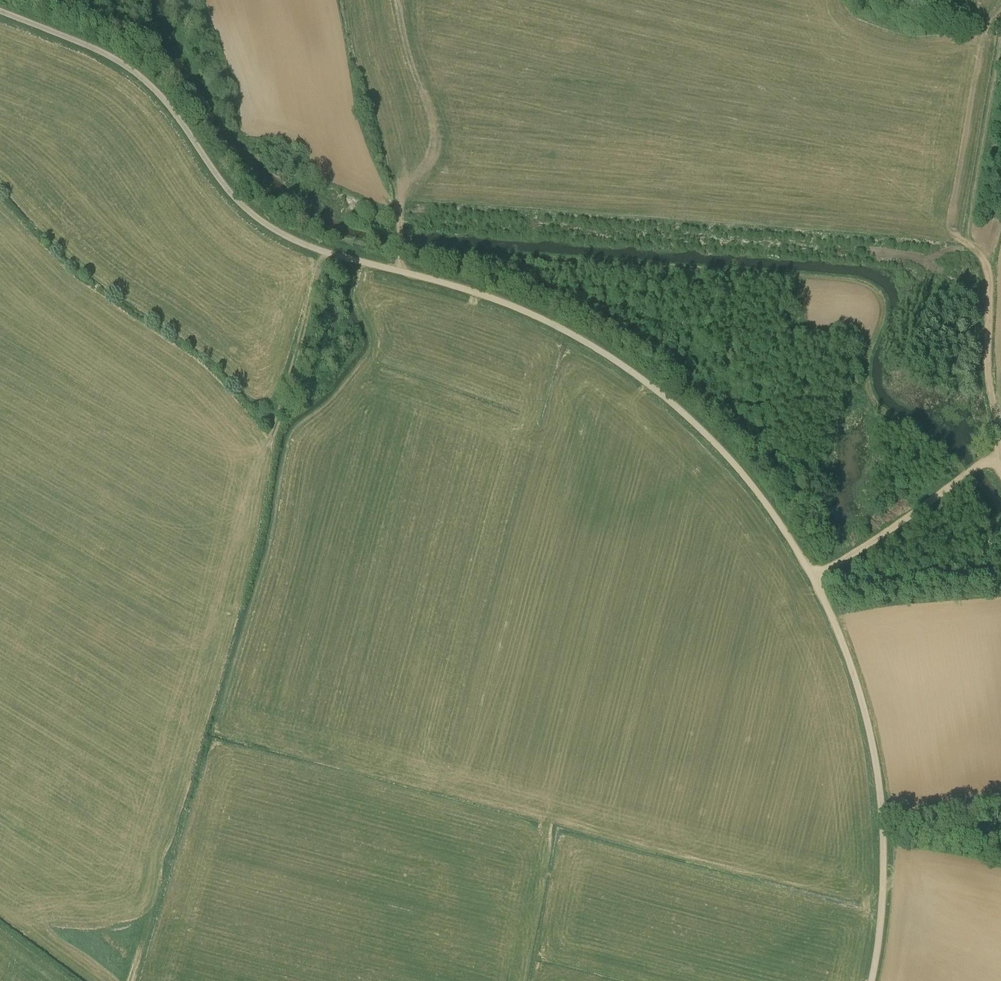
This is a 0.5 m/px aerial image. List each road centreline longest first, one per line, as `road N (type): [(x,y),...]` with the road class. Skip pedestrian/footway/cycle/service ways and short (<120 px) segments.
road 1 (unclassified): [(872,980),(885,869),(881,785),(866,713),(814,574),(765,501),(650,388),(599,356),(463,293),(317,254),(279,235),(219,182),(160,98),(0,16)]
road 2 (track): [(973,463),(814,574)]

